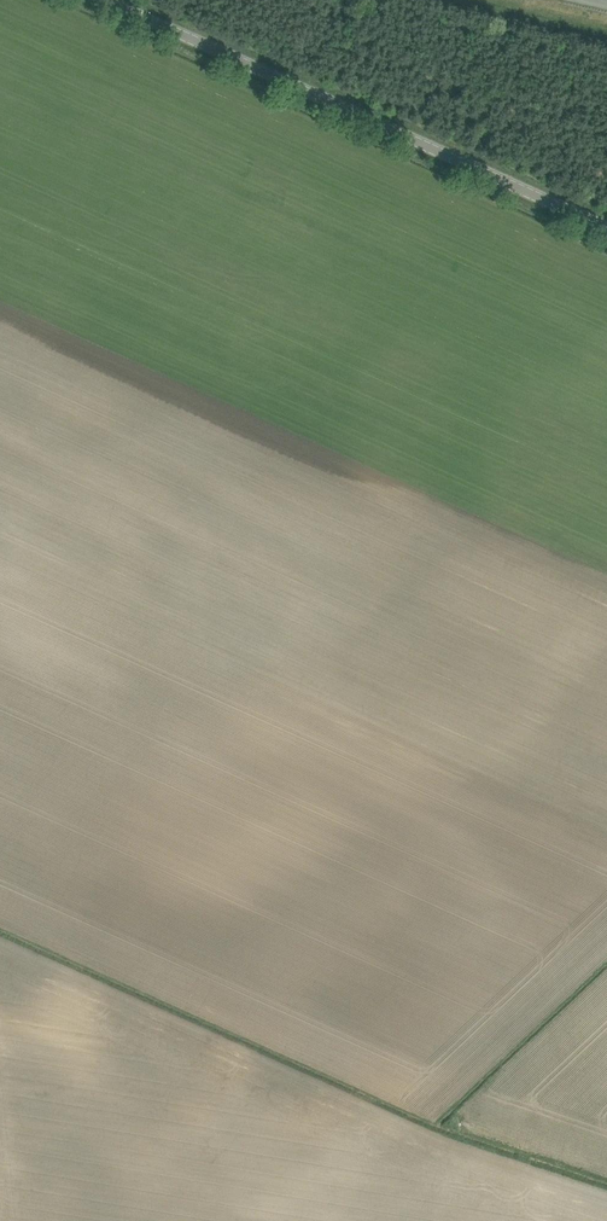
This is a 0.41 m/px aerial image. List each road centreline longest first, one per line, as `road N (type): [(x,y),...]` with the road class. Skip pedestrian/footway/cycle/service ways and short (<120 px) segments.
road 1 (tertiary): [(606,229),(106,0)]

